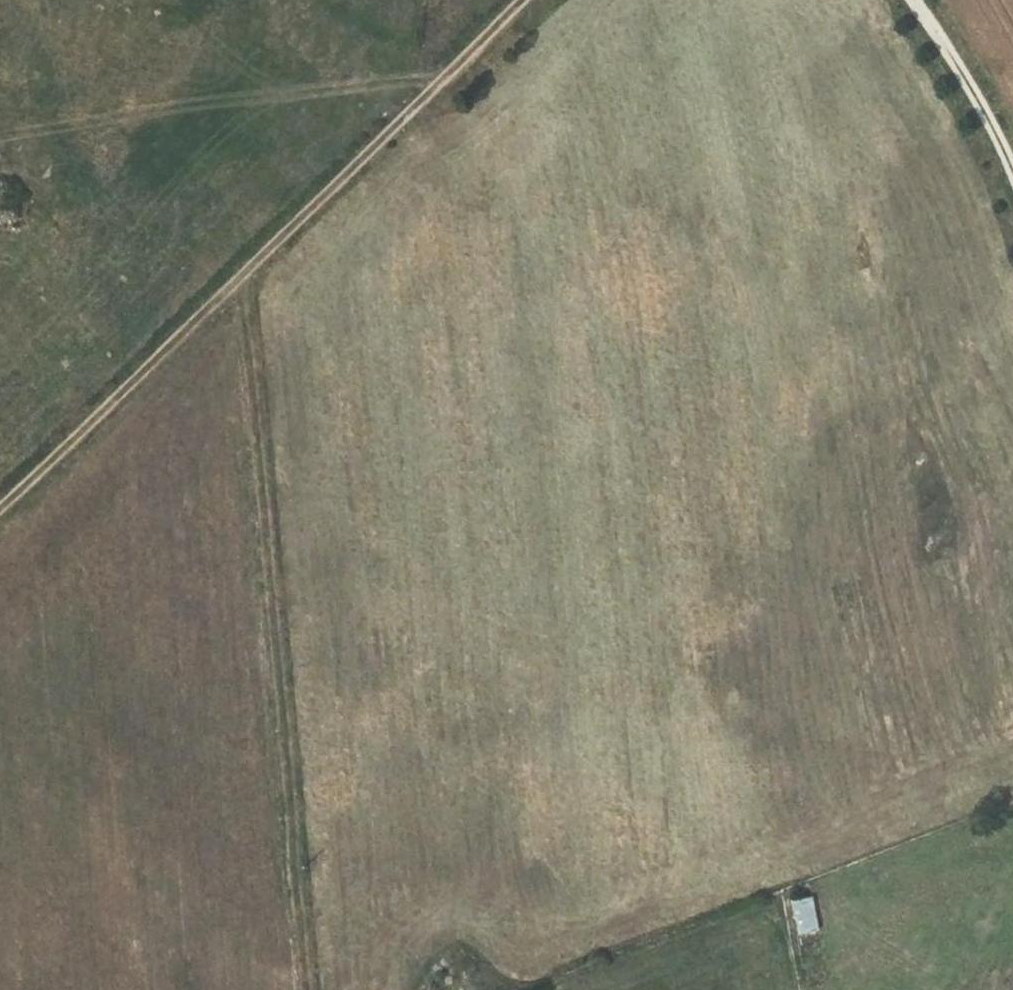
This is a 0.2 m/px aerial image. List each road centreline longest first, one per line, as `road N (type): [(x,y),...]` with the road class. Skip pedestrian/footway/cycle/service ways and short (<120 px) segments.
road 1 (track): [(524,0),(0,510)]
road 2 (track): [(911,0),(1012,184)]

